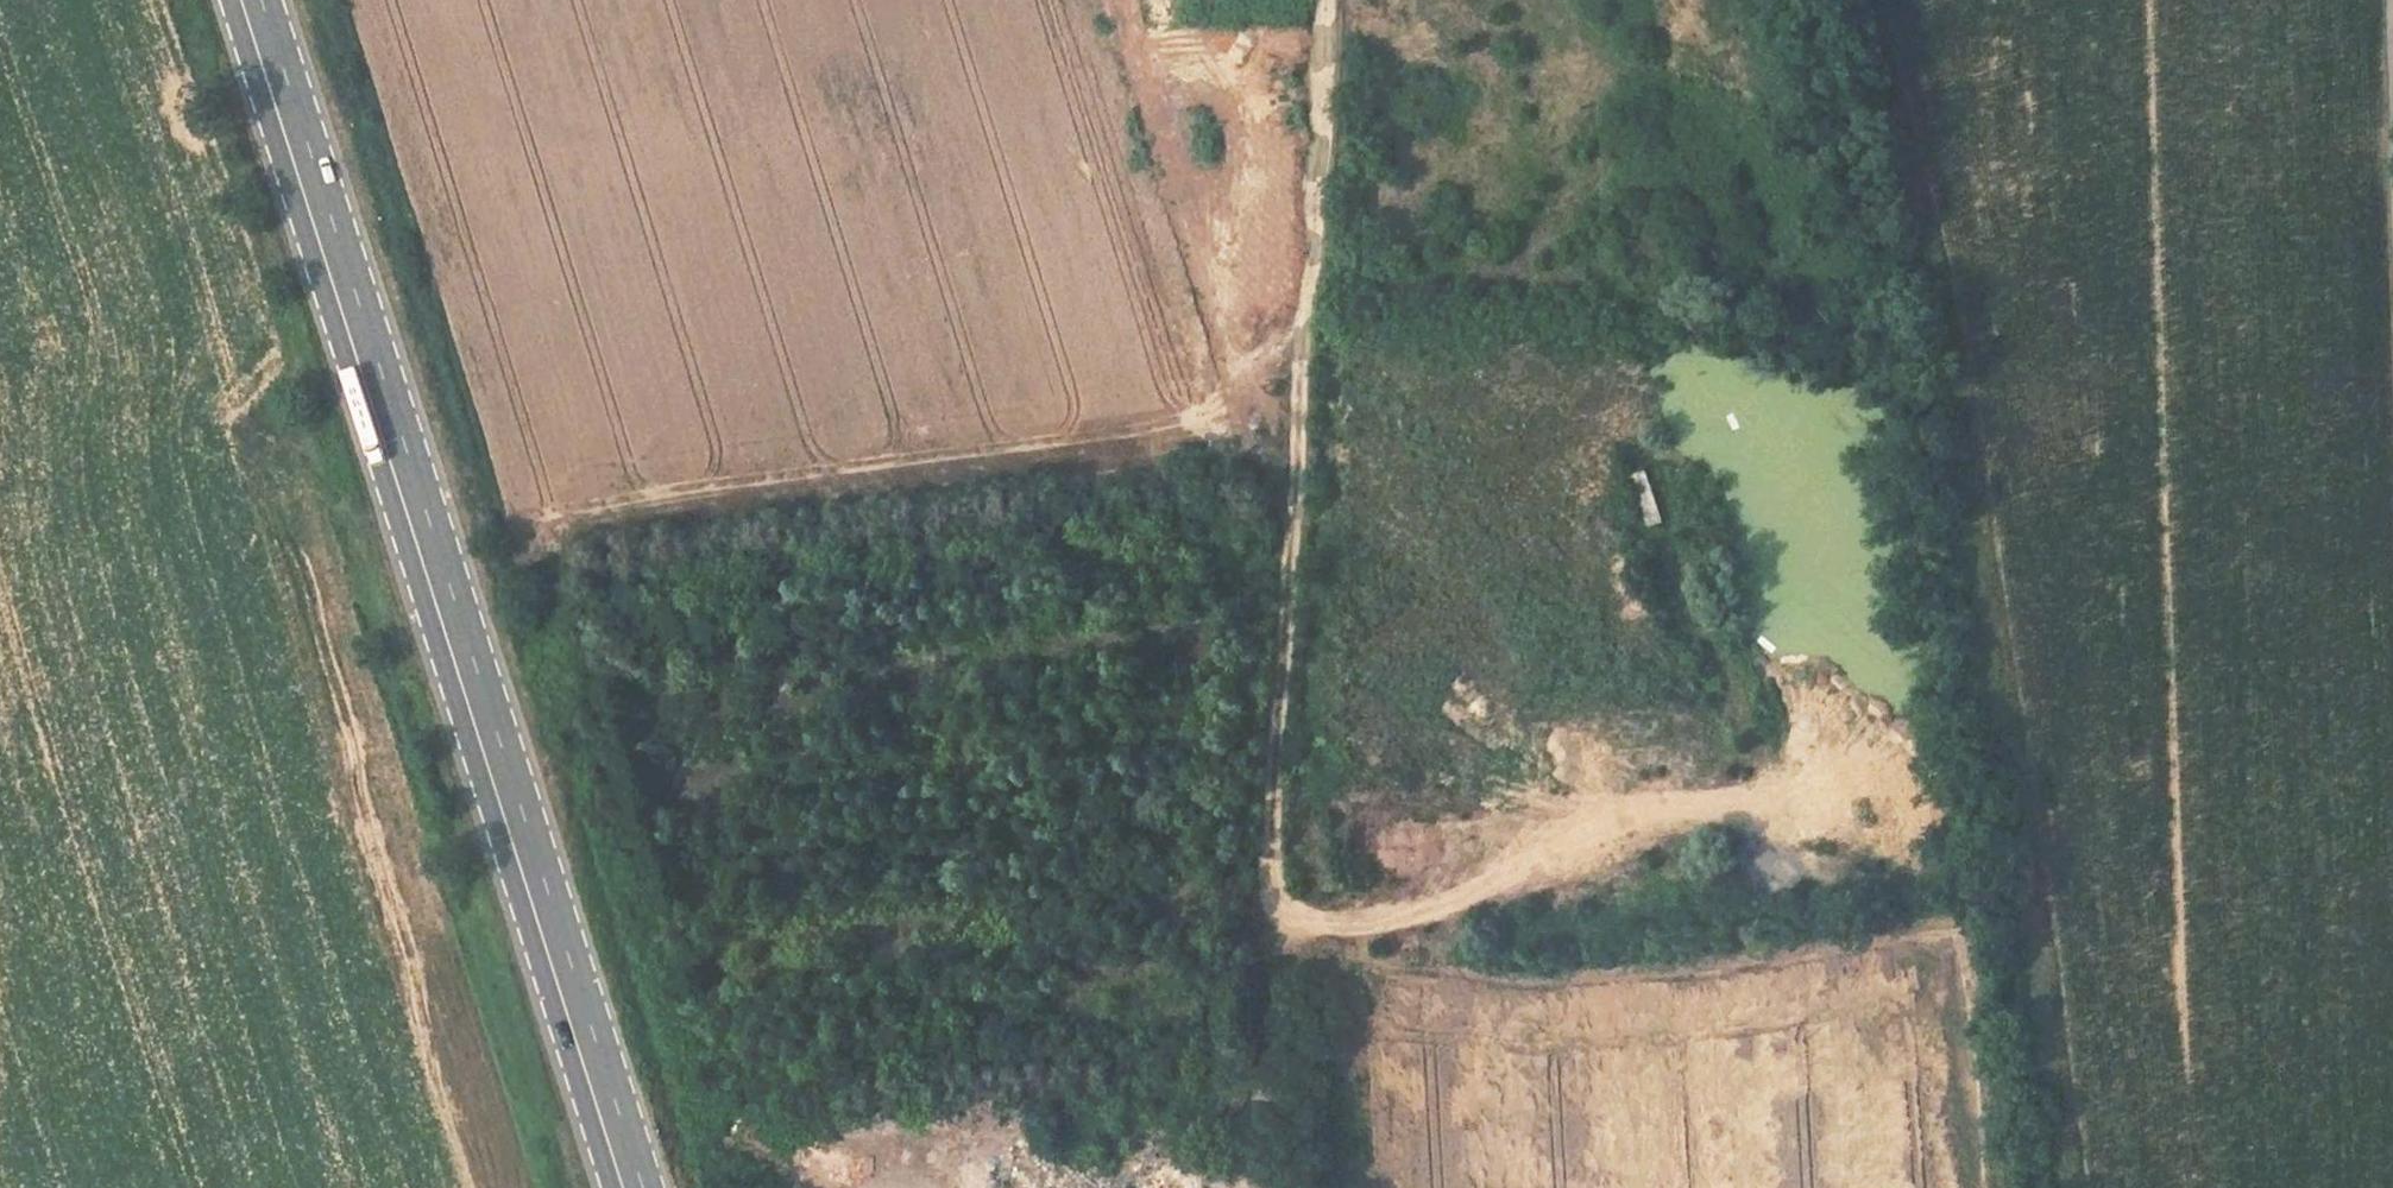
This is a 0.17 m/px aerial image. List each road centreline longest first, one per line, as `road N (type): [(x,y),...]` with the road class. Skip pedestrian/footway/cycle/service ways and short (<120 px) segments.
road 1 (primary): [(642,1187),(254,0)]
road 2 (track): [(1322,0),(1247,1187)]

